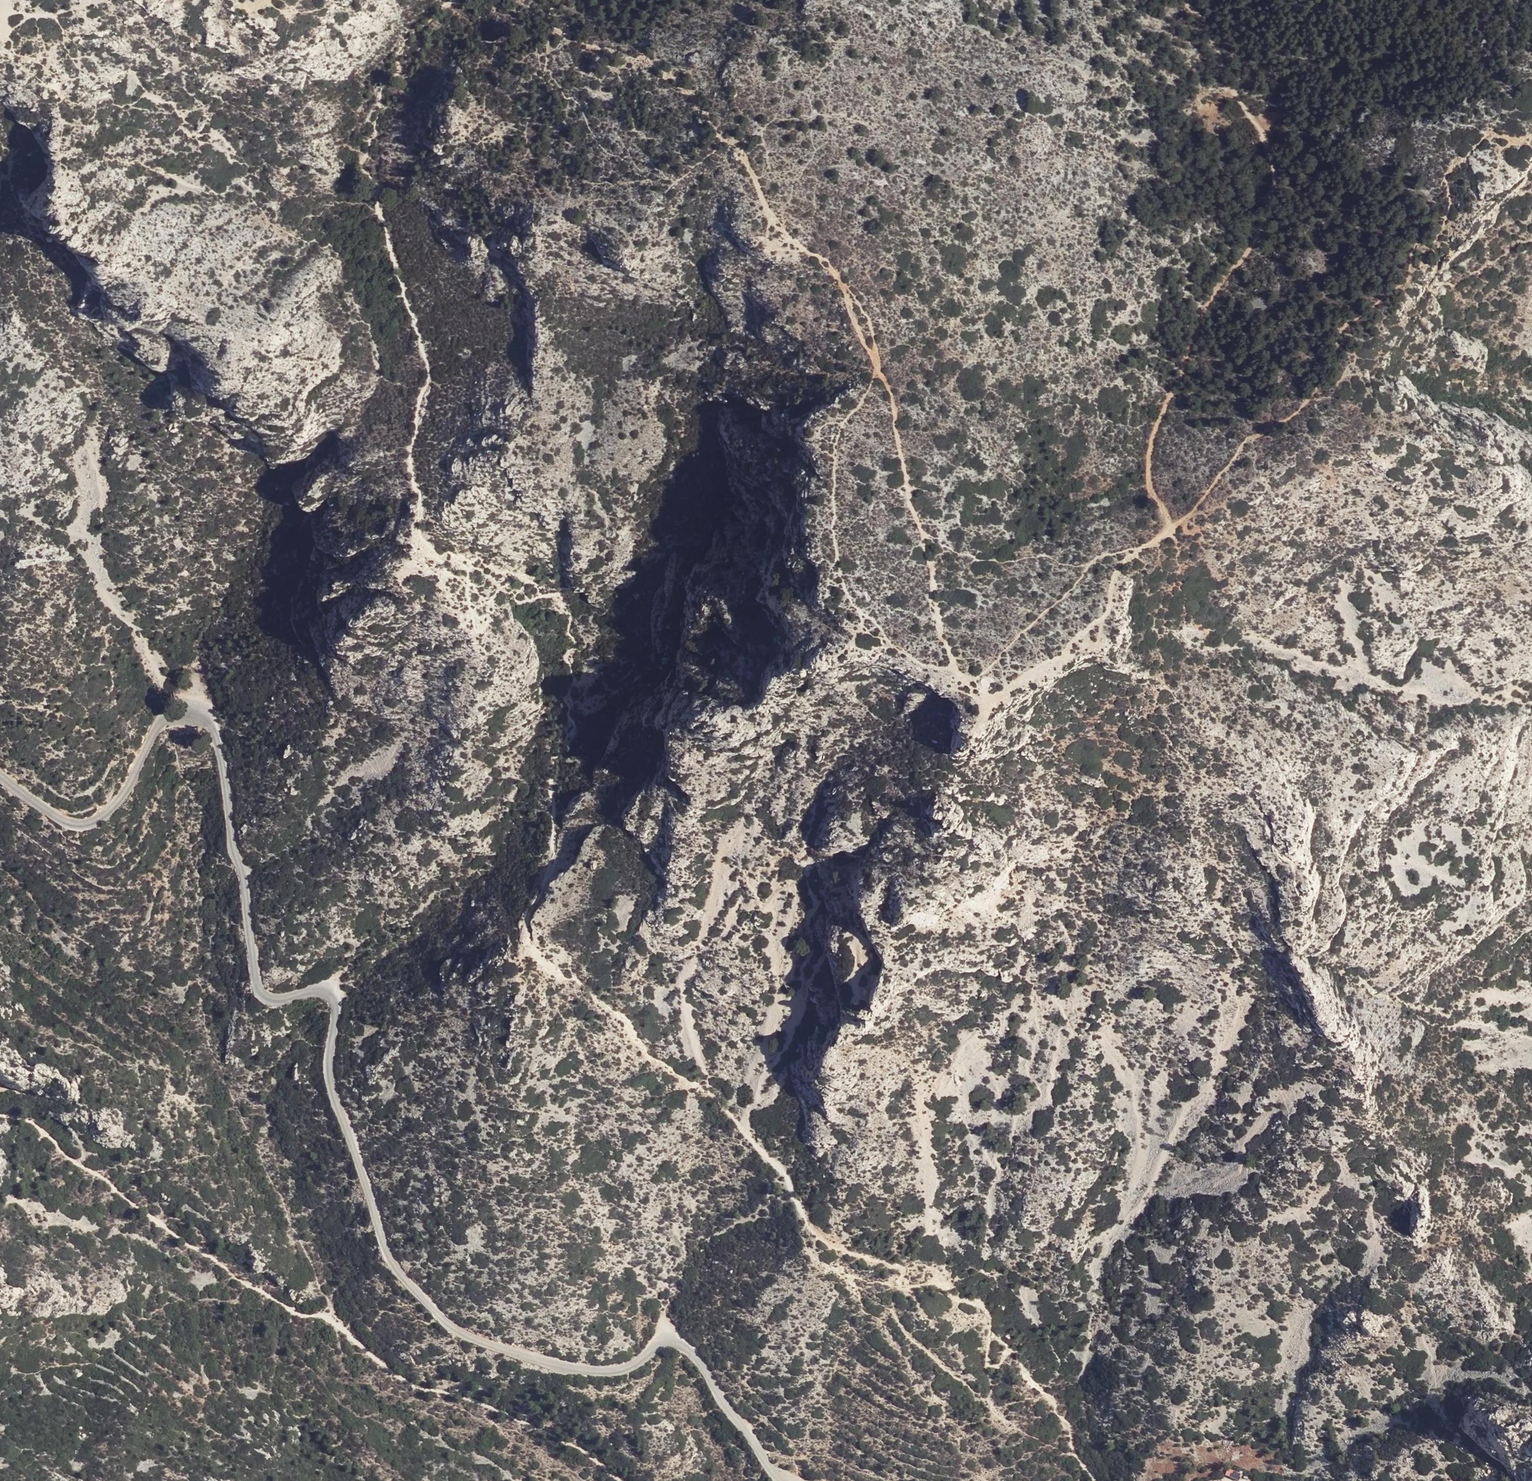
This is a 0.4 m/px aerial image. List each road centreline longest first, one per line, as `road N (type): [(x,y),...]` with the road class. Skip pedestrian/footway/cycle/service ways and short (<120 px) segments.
road 1 (unclassified): [(781,1480),(682,1344),(662,1342),(615,1371),(536,1359),(457,1330),(395,1268),(332,1088),(336,1003),(318,991),(278,998),(259,989),(224,769),(203,712),(185,708),(165,717),(115,806),(86,825),(60,818),(0,773)]
road 2 (track): [(1273,188),(1257,124),(1186,0)]

